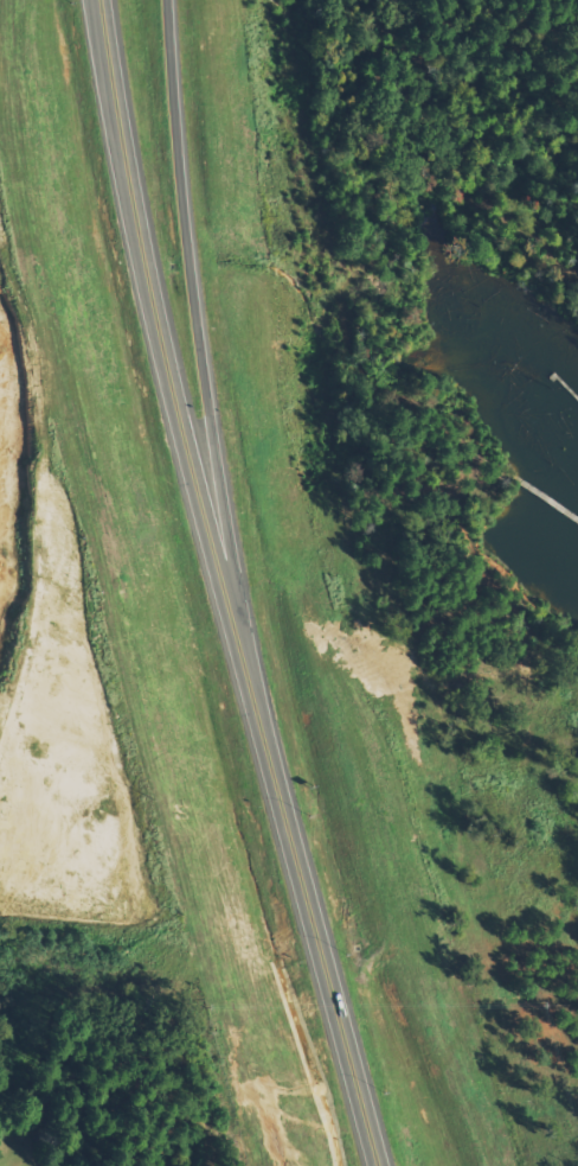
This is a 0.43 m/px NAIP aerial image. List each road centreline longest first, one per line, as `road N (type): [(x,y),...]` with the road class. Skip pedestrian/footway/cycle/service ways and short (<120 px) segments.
road 1 (trunk): [(95,0),(153,319),(268,764)]
road 2 (trunk): [(268,764),(199,334),(167,0)]
road 3 (trunk): [(268,764),(378,1165)]

